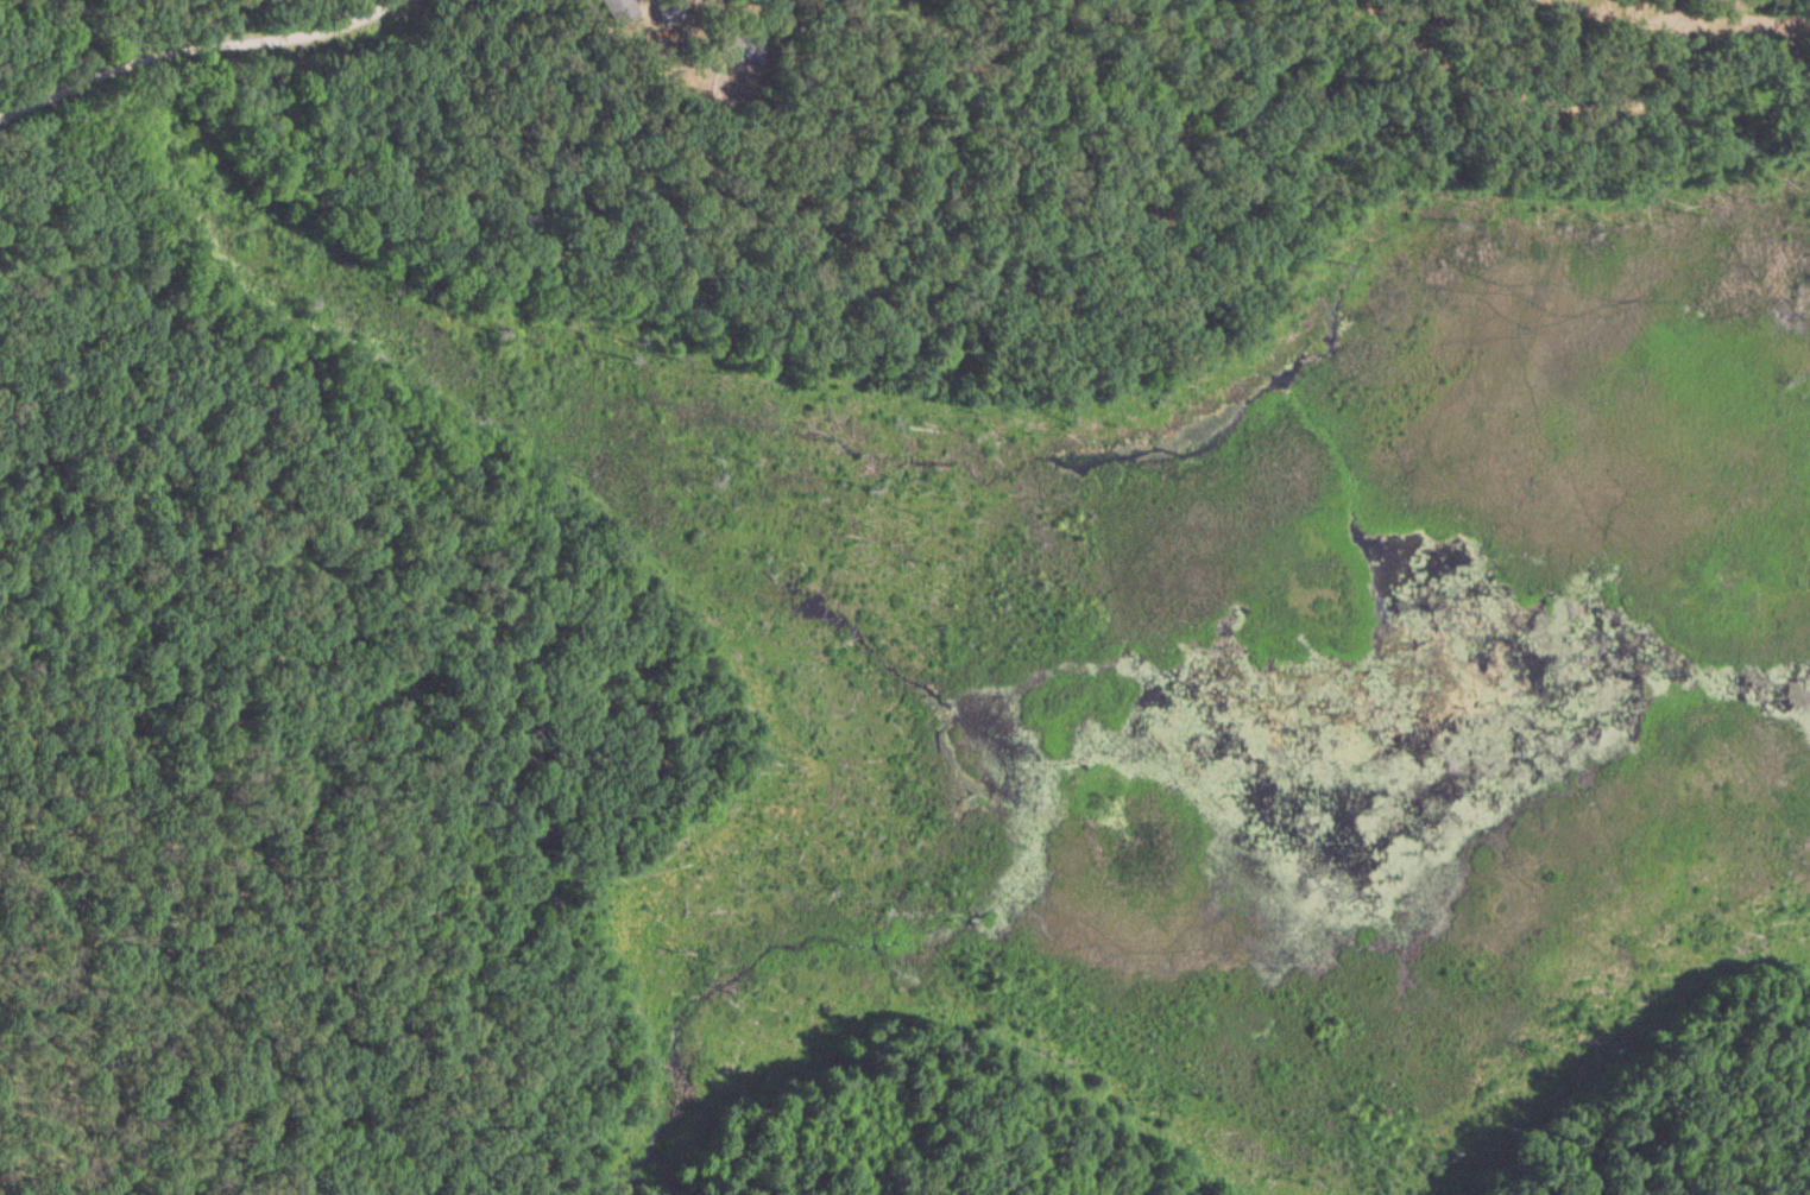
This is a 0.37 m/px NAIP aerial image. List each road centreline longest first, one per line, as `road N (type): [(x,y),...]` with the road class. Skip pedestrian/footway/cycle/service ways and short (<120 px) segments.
road 1 (residential): [(1360,0),(1399,34),(1482,75),(1632,103),(1733,76),(1809,28)]
road 2 (residential): [(0,83),(149,27),(328,0)]

